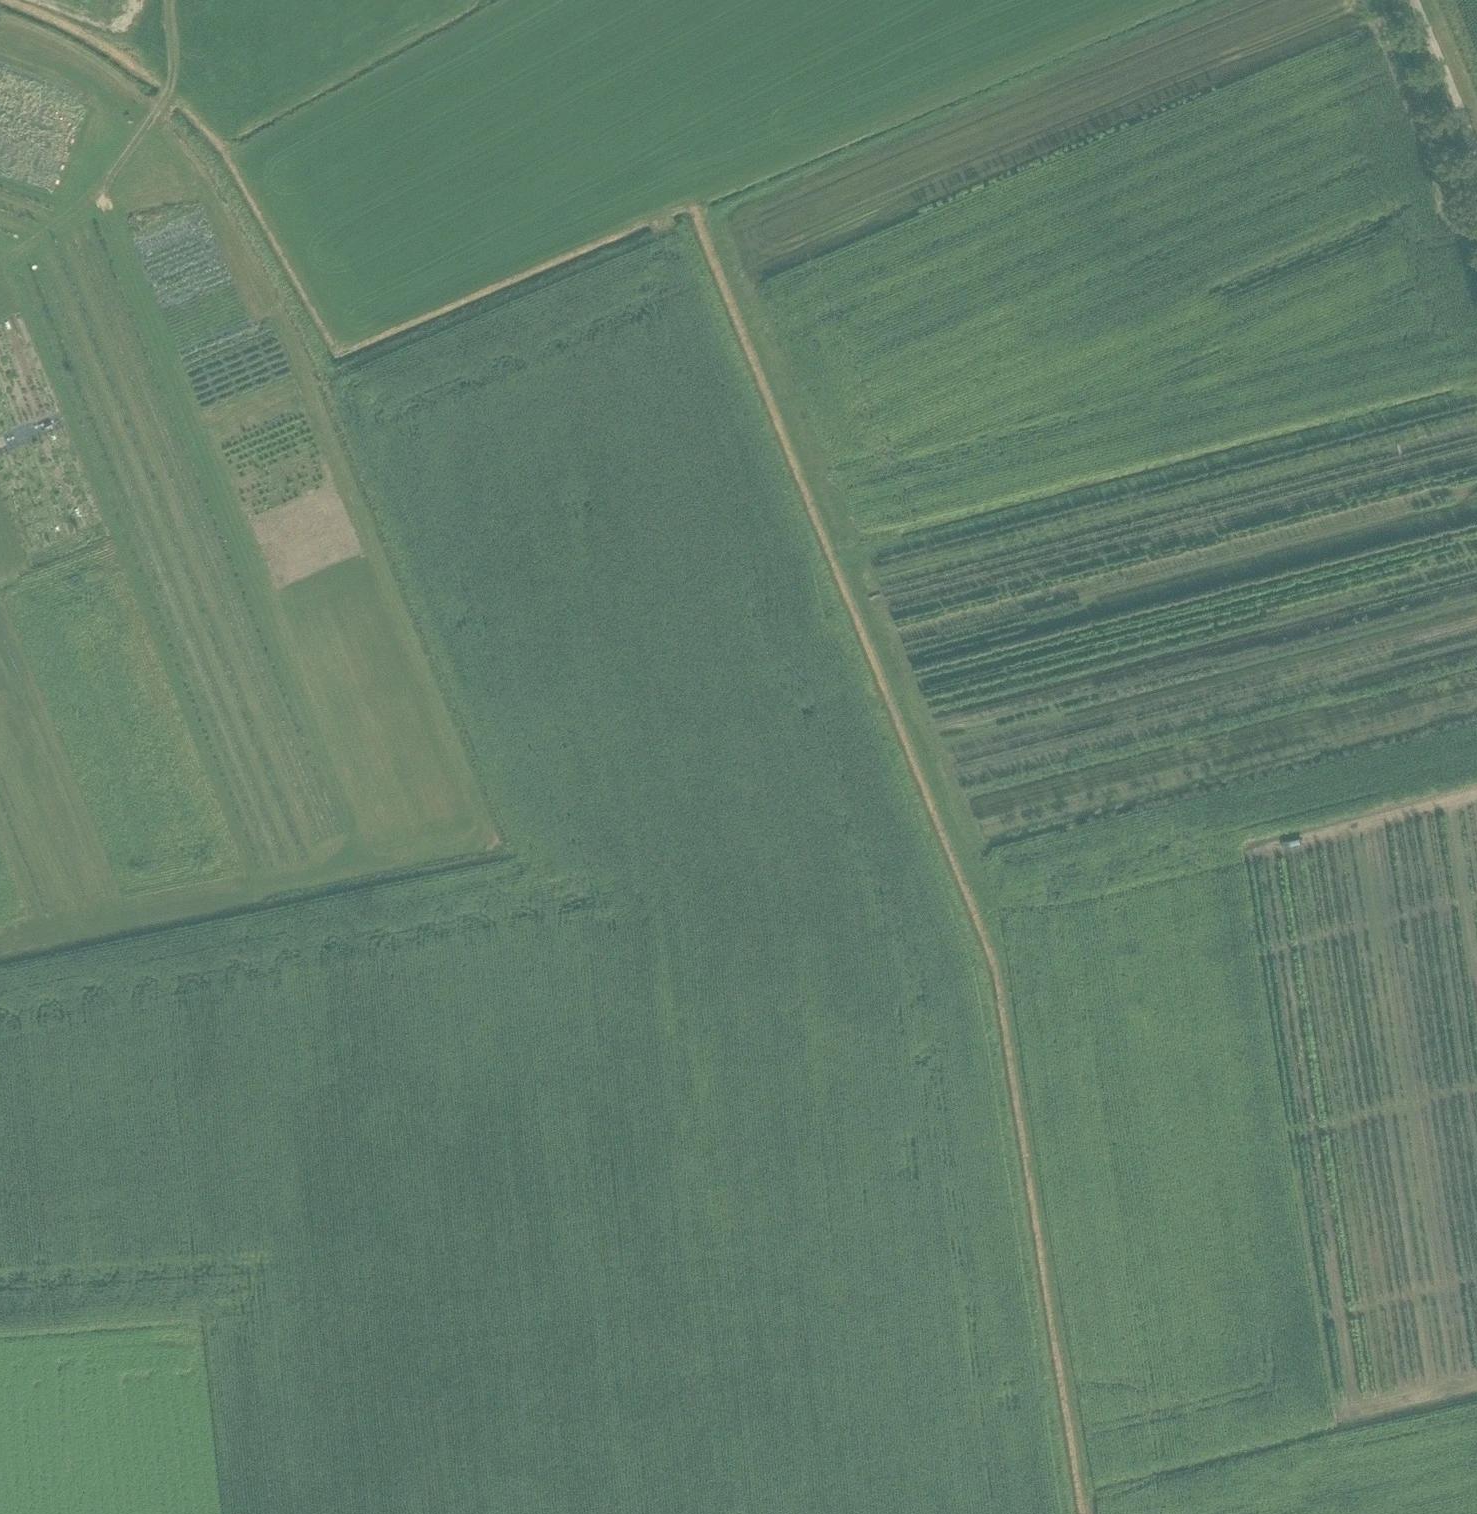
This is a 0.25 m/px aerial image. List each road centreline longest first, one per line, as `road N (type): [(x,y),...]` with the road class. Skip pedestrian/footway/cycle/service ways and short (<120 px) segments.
road 1 (unclassified): [(1476,133),(1426,0)]

